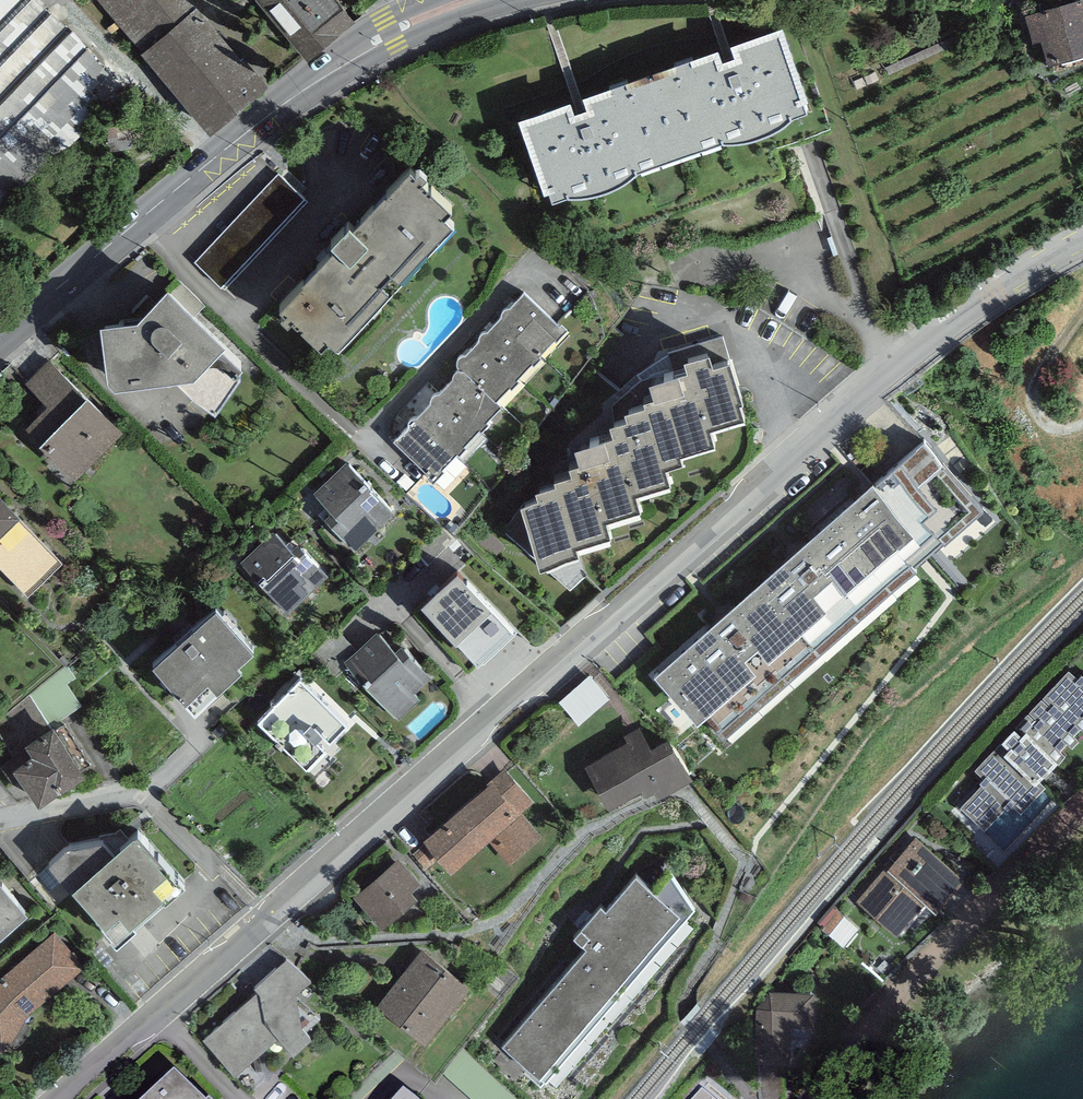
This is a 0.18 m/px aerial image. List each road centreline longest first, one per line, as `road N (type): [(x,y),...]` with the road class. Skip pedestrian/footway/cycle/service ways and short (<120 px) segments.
road 1 (residential): [(60,1098),(886,372),(994,291),(1082,240)]
road 2 (primary): [(467,0),(336,63),(0,332)]

